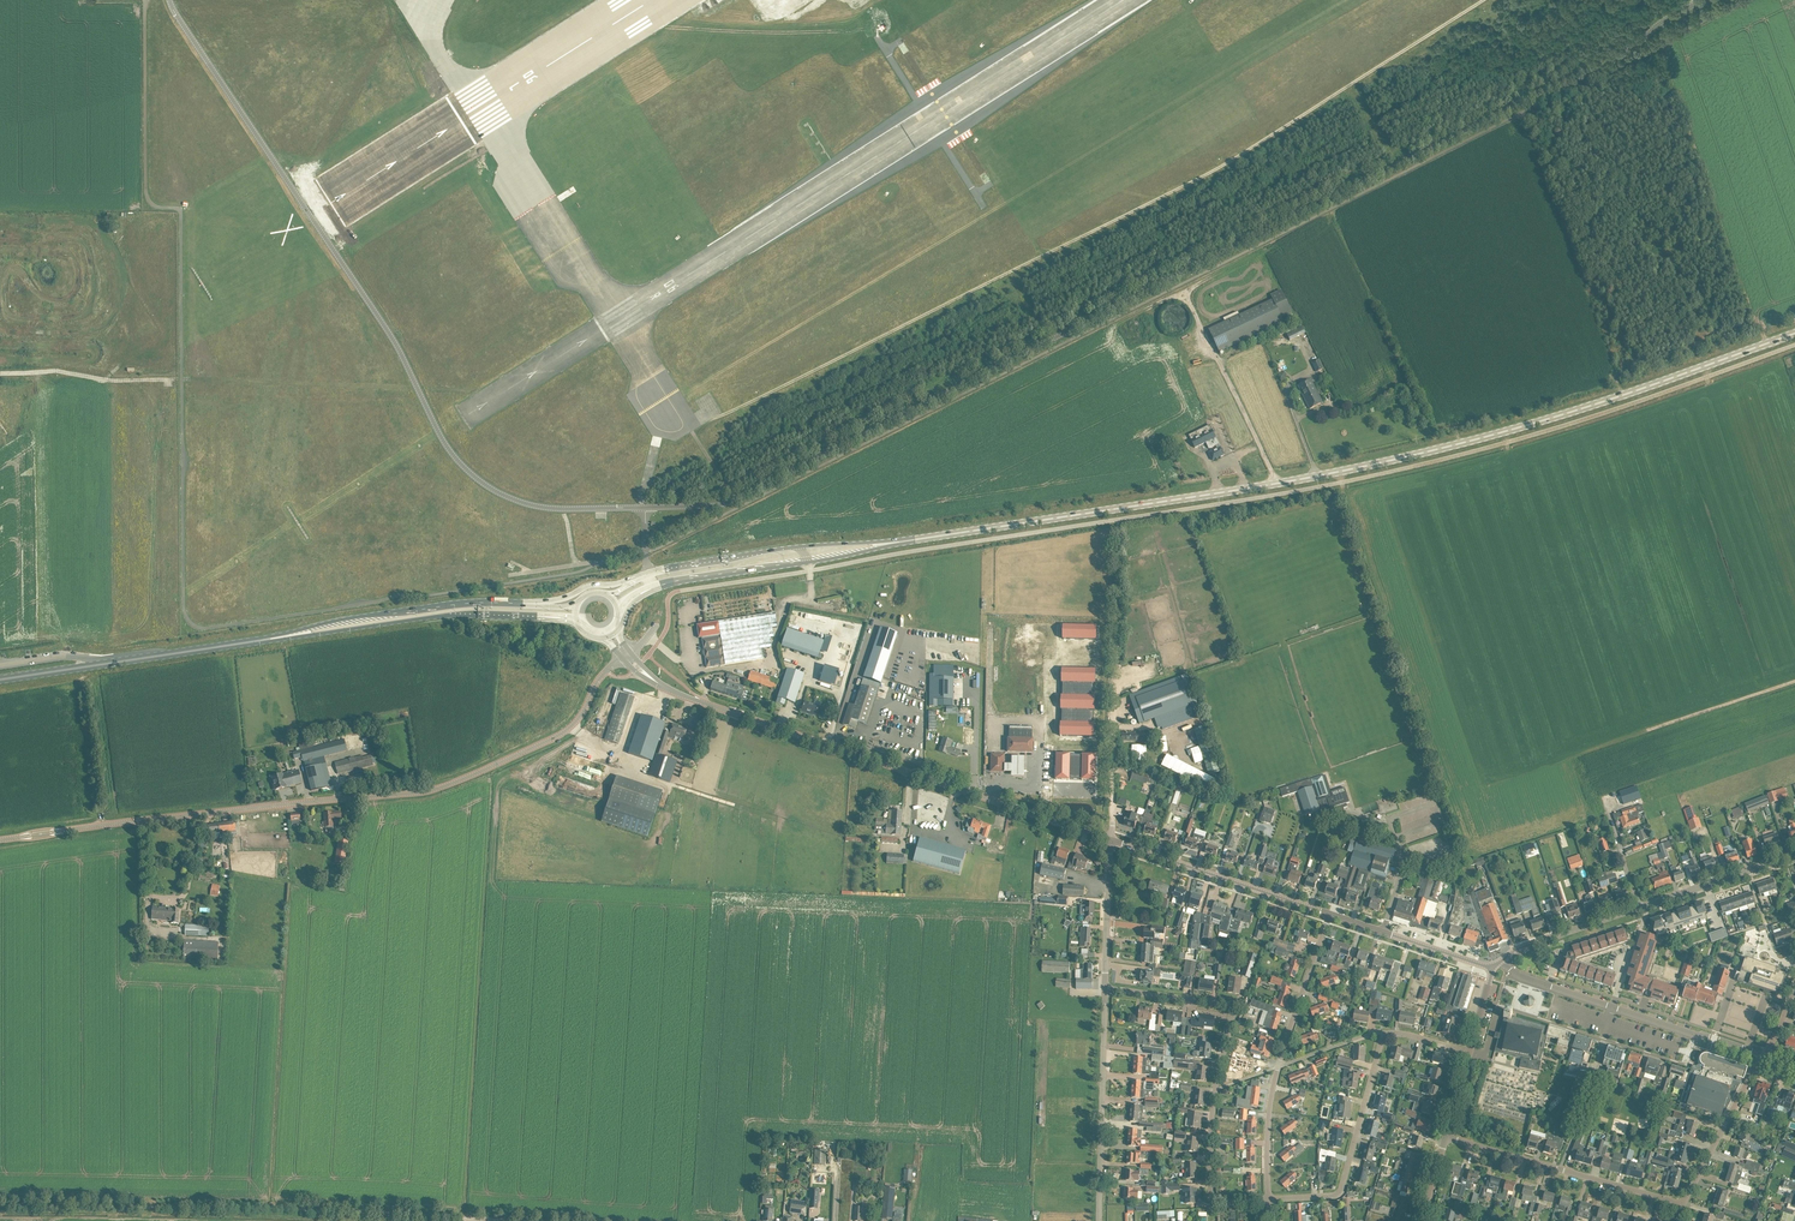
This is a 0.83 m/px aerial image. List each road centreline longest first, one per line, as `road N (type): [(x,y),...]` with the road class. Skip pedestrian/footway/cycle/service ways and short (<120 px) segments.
road 1 (track): [(1485,0),(1217,169),(694,434),(735,499)]
road 2 (primary): [(915,540),(1395,459),(1555,417),(1794,333)]
road 3 (unclassified): [(0,840),(432,790),(563,732),(625,655)]
road 4 (tertiary): [(1110,840),(702,702),(658,683),(625,655)]
road 5 (residential): [(1268,1199),(1219,1202),(1210,1194),(1215,1089),(1234,1007),(1105,988)]
road 6 (track): [(474,1218),(146,1197)]
road 7 (residential): [(1268,1199),(1341,1190),(1384,1033),(1468,1053)]
road 8 (unclassified): [(1110,840),(1117,519)]
road 9 (residential): [(1268,1199),(1268,1115),(1278,1066),(1330,914)]
road 10 (primary): [(915,540),(771,550),(631,581)]
road 11 (primary): [(272,638),(455,614),(553,617)]
road 12 (tertiary): [(1763,1055),(1520,976),(1503,960)]
road 13 (primary): [(0,680),(272,638)]
road 14 (primary): [(542,605),(444,606),(339,619),(272,638)]
road 15 (primary): [(647,591),(915,540)]
road 16 (residential): [(1682,1204),(1445,1136)]
road 17 (tertiary): [(1330,914),(1110,840)]
road 18 (residential): [(1099,1220),(1105,988)]
road 19 (unclassified): [(0,373),(178,379)]
road 20 (residential): [(1682,1204),(1763,1055)]
road 21 (tertiary): [(1491,967),(1330,914)]
road 22 (unclassified): [(1639,907),(1794,855)]
road 23 (track): [(102,825),(81,667)]
road 24 (track): [(1648,730),(1794,681)]
road 25 (residential): [(1105,988),(1110,840)]
road 26 (unclassified): [(1503,960),(1639,907)]
road 27 (track): [(0,1202),(145,1203)]

